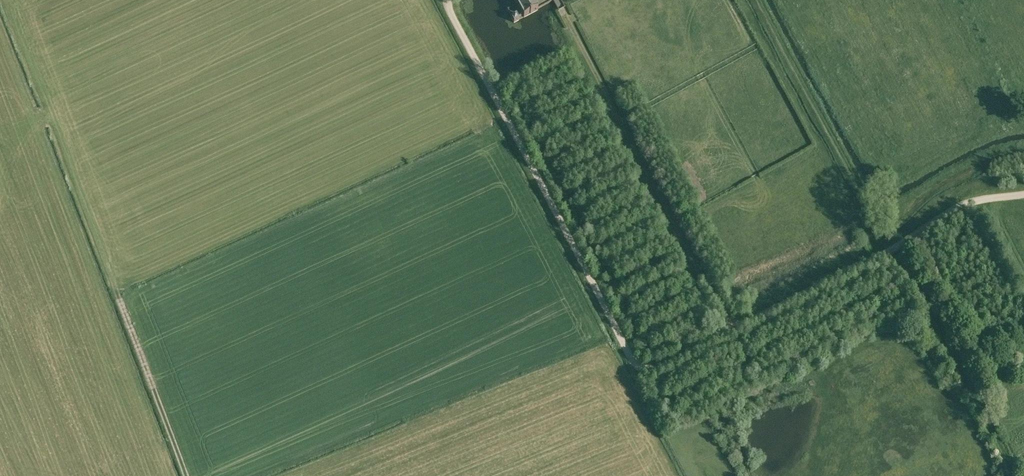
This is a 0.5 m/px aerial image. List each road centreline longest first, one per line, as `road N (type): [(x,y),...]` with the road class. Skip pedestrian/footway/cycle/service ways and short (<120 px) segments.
road 1 (track): [(1023,194),(961,205),(668,367),(639,368),(447,8)]

